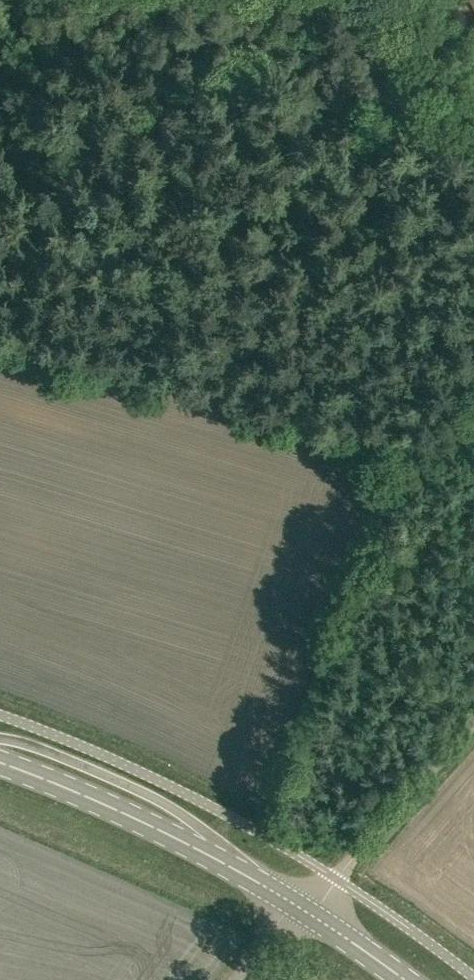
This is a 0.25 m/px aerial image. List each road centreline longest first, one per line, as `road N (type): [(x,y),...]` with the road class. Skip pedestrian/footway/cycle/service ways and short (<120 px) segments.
road 1 (secondary): [(302,909),(118,809),(0,763)]
road 2 (track): [(341,882),(473,732)]
road 3 (secondary): [(402,979),(302,909)]

